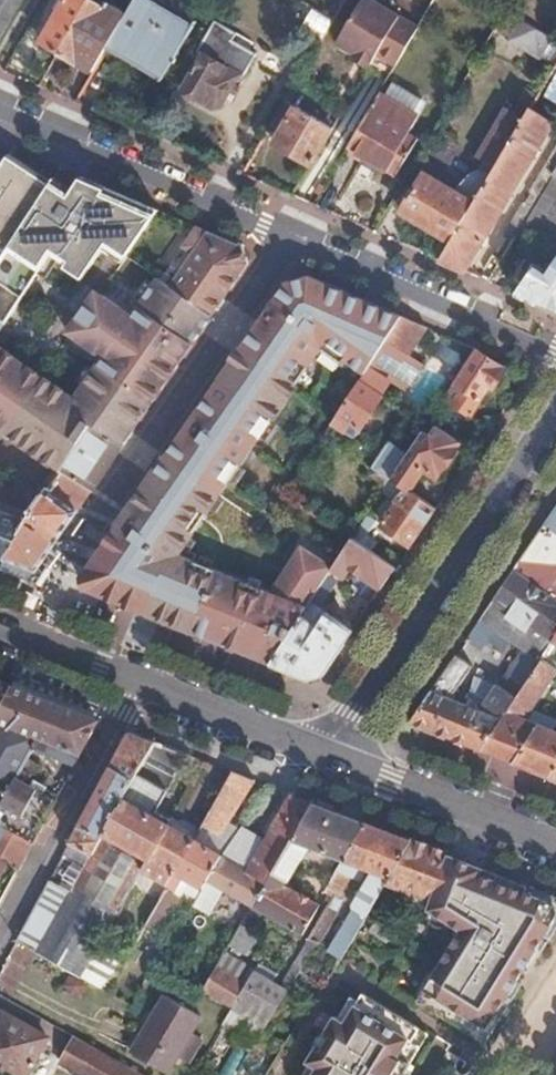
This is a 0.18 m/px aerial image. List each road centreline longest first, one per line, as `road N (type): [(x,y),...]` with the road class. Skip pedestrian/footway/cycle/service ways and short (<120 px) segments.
road 1 (residential): [(42,596),(282,229)]
road 2 (residential): [(555,416),(329,758)]
road 3 (residential): [(282,229),(0,106)]
road 4 (residential): [(555,348),(282,229)]
road 5 (residential): [(0,944),(143,685)]
road 6 (secondary): [(329,758),(555,849)]
road 7 (secondary): [(143,685),(329,758)]
road 8 (secondary): [(0,629),(143,685)]

